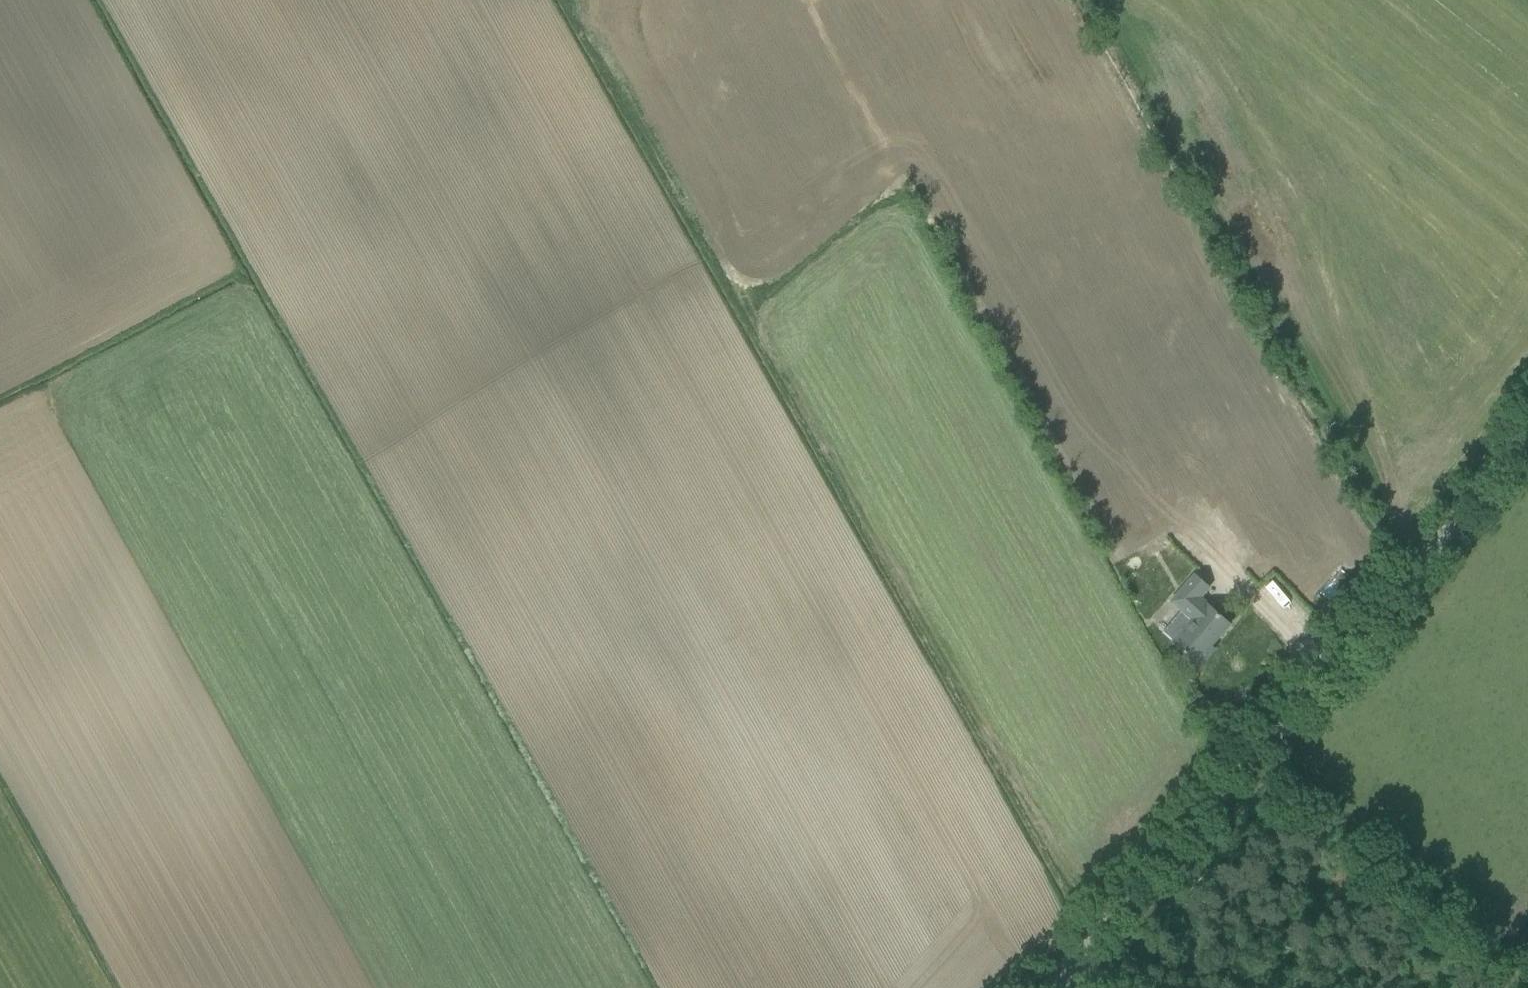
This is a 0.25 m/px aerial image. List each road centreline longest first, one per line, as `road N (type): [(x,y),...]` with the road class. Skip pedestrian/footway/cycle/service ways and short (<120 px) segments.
road 1 (unclassified): [(1095,935),(1527,404)]
road 2 (unclassified): [(1278,987),(1095,935)]

